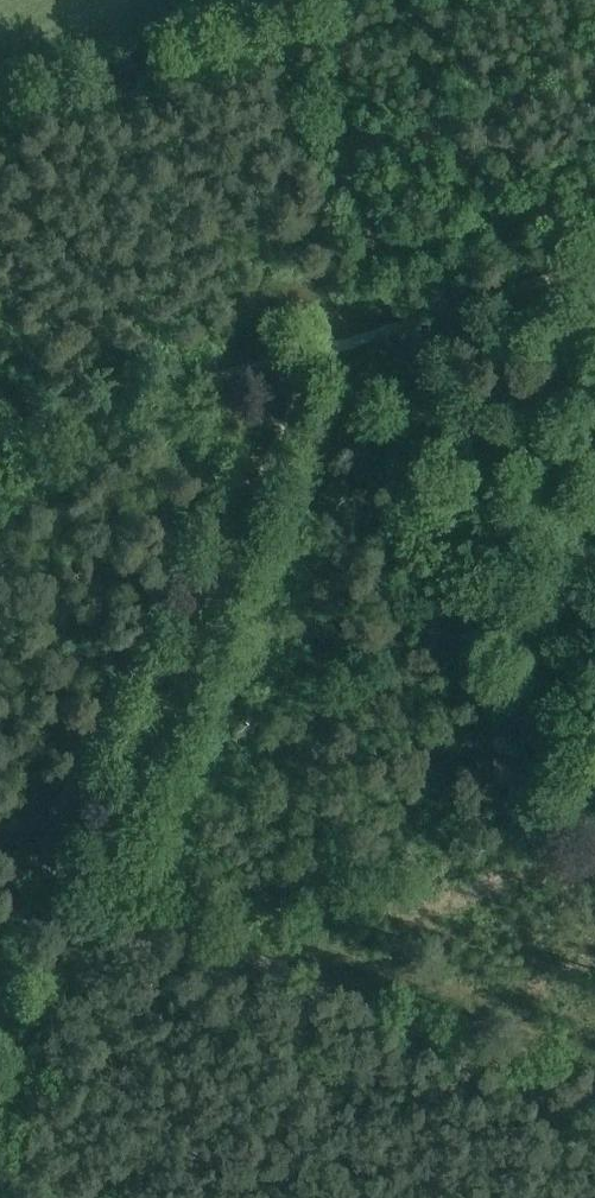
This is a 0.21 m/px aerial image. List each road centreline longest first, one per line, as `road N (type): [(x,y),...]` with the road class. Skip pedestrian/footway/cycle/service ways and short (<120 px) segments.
road 1 (track): [(339,347),(292,412),(103,882)]
road 2 (track): [(594,1099),(103,882)]
road 3 (track): [(594,263),(339,347)]
road 4 (track): [(103,882),(0,1103)]

